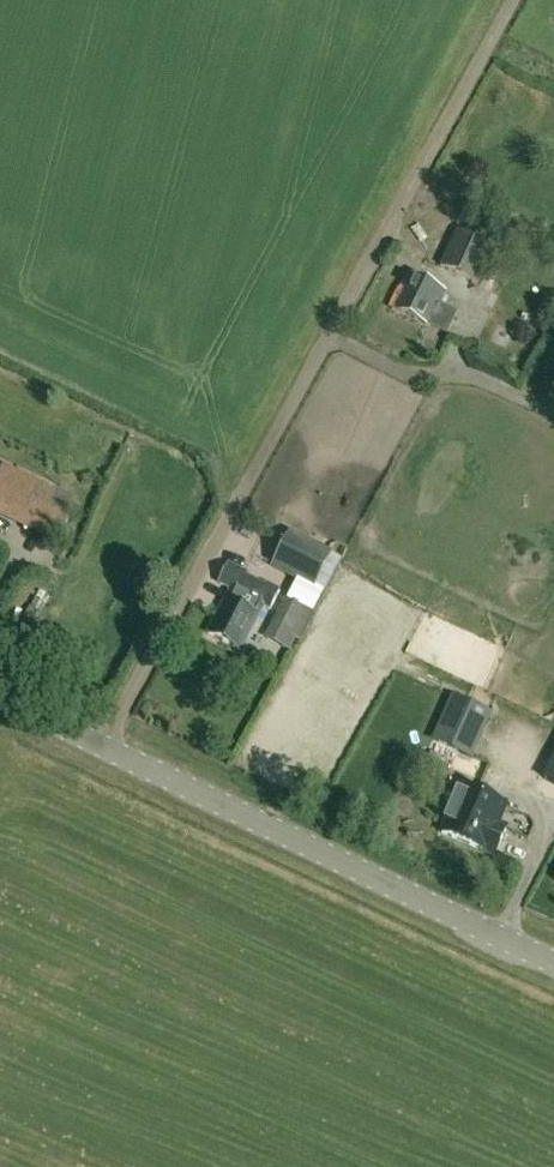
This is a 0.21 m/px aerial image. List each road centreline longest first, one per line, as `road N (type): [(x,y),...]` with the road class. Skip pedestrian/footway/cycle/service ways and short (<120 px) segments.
road 1 (unclassified): [(103,752),(520,0)]
road 2 (tertiary): [(553,960),(103,752)]

